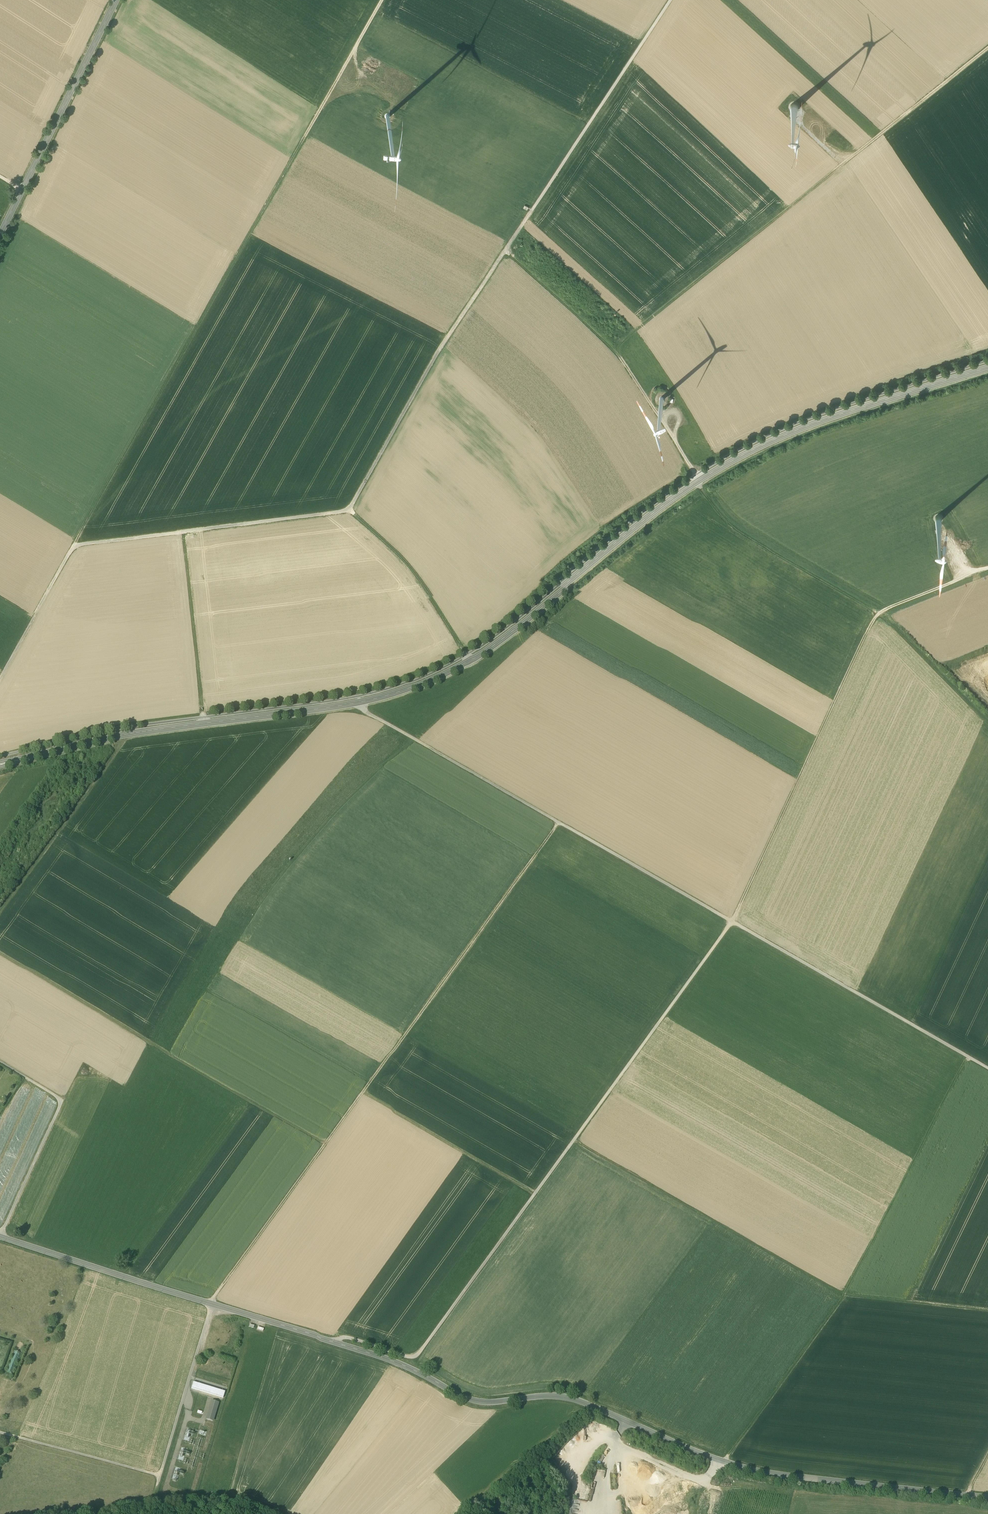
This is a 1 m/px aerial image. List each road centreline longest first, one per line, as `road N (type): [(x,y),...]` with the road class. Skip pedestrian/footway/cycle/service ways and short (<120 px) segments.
road 1 (secondary): [(26,757),(125,734),(361,702),(431,681),(497,642),(677,497),(744,455),(987,368)]
road 2 (residential): [(0,1239),(375,1356),(468,1401),(569,1399),(745,1469),(987,1498)]
road 3 (track): [(337,1344),(347,1338),(411,1358),(420,1353),(732,922)]
road 4 (track): [(348,512),(442,348),(672,0)]
road 5 (track): [(211,1306),(558,824)]
road 6 (track): [(697,484),(734,530),(878,614),(732,922)]
road 7 (track): [(338,79),(75,549)]
road 8 (track): [(724,1462),(844,1294),(967,1056)]
road 9 (track): [(573,1141),(844,1294),(987,1310)]
road 10 (track): [(507,250),(612,348),(844,162)]
road 11 (track): [(348,512),(75,549)]
road 12 (track): [(732,922),(967,1056)]
road 13 (secondary): [(117,0),(0,237)]
road 14 (track): [(361,702),(364,712),(558,824)]
road 15 (track): [(0,1065),(61,1103),(0,1239)]
road 16 (track): [(558,824),(732,922)]
road 17 (track): [(470,660),(422,583),(348,512)]
road 18 (track): [(0,679),(75,549)]
road 19 (track): [(71,1513),(210,1513)]

